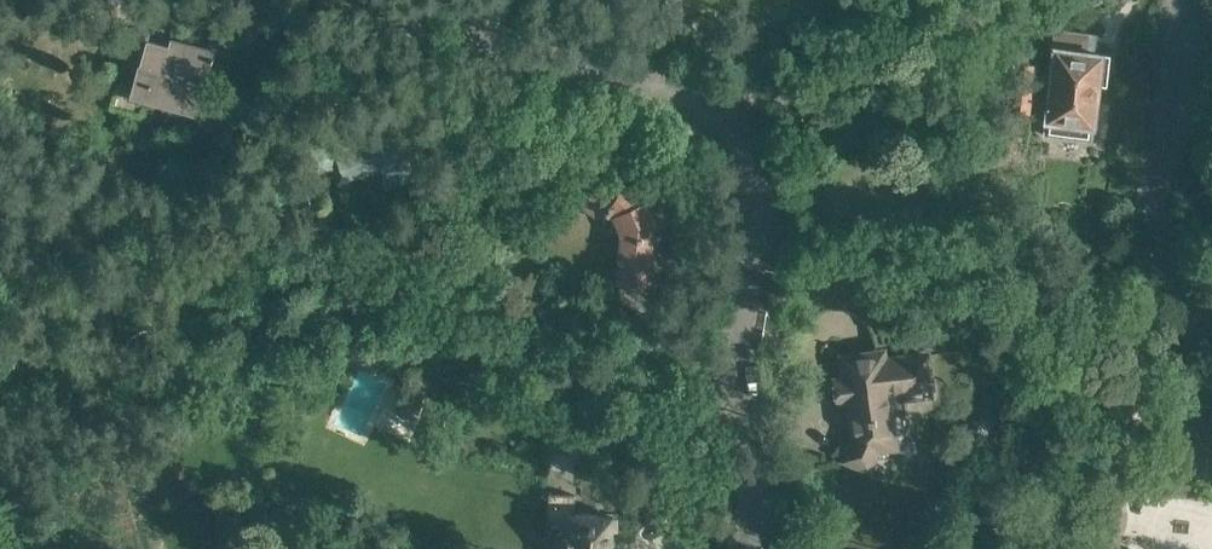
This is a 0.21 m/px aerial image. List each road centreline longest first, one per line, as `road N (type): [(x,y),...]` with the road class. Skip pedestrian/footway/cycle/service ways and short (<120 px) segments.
road 1 (residential): [(748,548),(755,470),(742,375),(758,191),(746,144),(691,98),(654,83),(547,63),(364,0)]
road 2 (residential): [(1211,327),(1158,241),(1157,176),(1179,61)]

